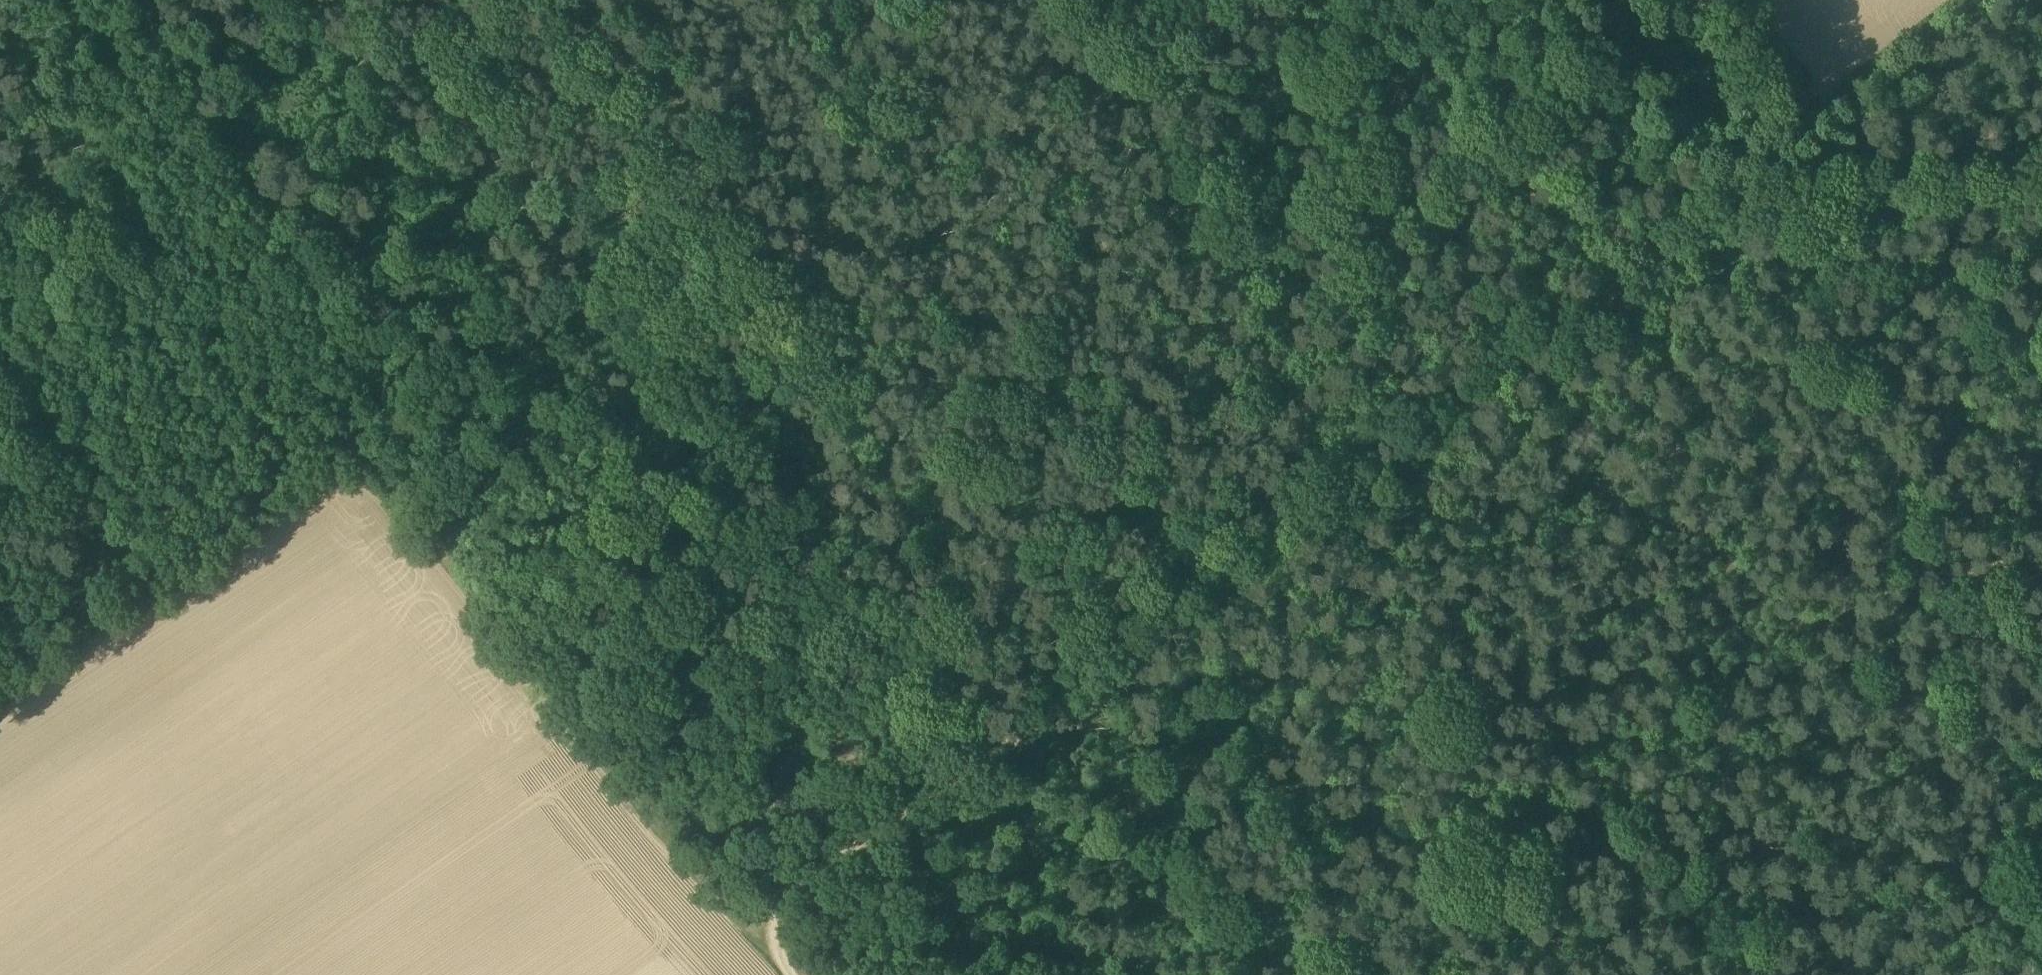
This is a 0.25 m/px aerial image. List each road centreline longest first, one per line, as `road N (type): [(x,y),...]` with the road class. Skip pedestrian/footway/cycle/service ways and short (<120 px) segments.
road 1 (track): [(1729,196),(1136,655),(754,919),(804,974)]
road 2 (track): [(1729,196),(2041,176)]
road 3 (track): [(1571,0),(1729,196)]

